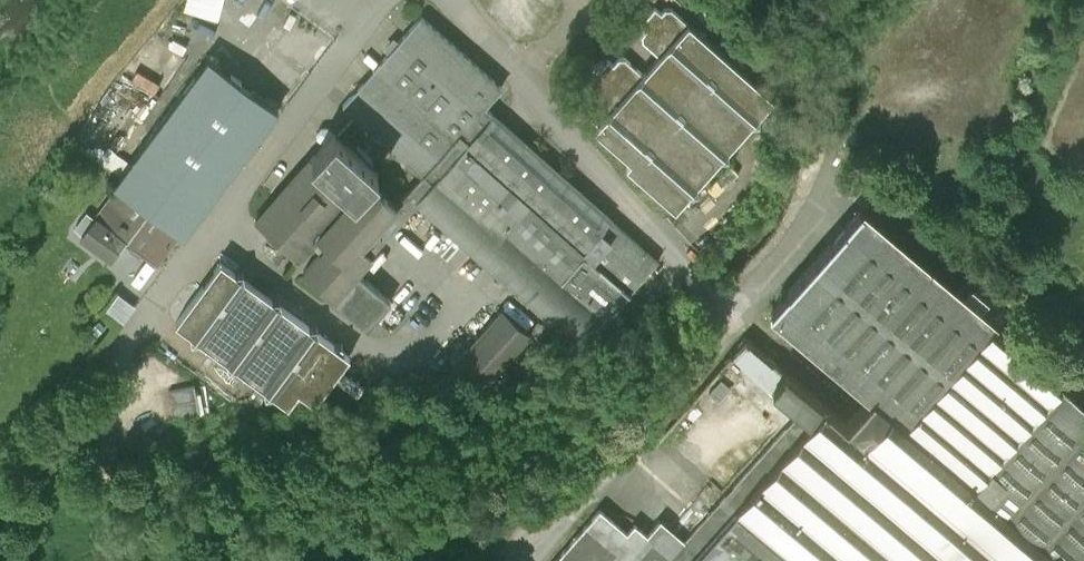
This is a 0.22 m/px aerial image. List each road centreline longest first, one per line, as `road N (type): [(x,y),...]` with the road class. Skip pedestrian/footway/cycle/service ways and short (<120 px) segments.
road 1 (unclassified): [(394,0),(154,313)]

